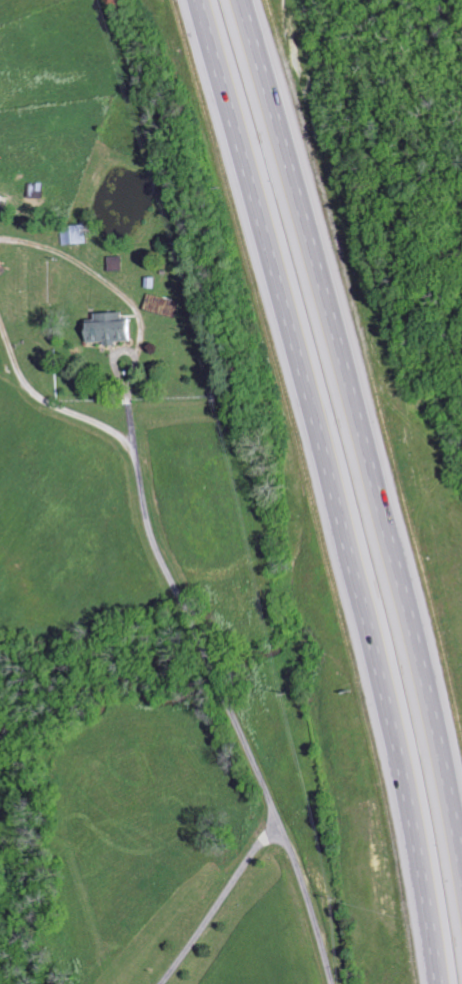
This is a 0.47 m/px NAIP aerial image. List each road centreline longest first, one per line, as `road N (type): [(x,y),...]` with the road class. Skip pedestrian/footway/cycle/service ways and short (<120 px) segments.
road 1 (motorway): [(206,0),(394,688),(447,983)]
road 2 (motorway): [(461,820),(394,524),(248,0)]
road 3 (residential): [(330,983),(296,864),(143,527),(135,484)]

